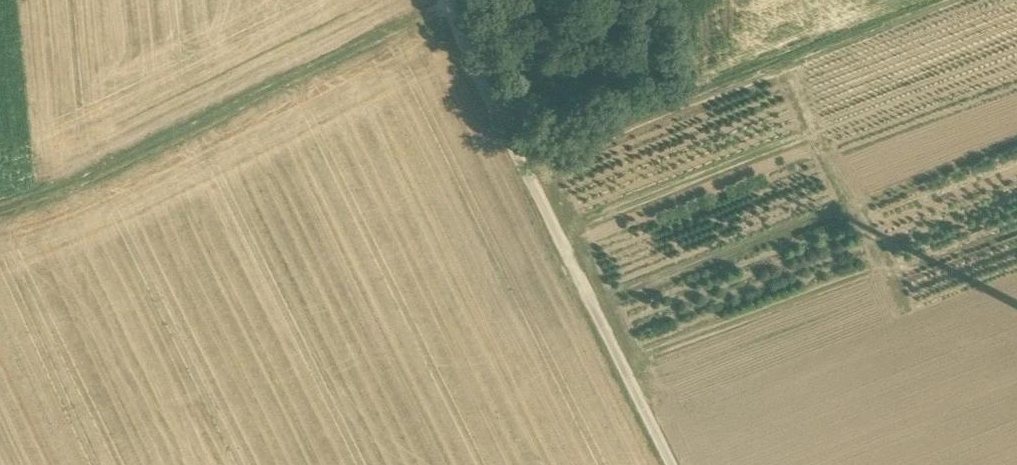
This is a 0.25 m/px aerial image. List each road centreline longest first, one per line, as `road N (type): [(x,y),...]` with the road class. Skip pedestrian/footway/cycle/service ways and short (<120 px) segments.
road 1 (track): [(451,0),(674,464)]
road 2 (track): [(0,213),(45,200),(452,7)]
road 3 (track): [(529,171),(969,0)]

